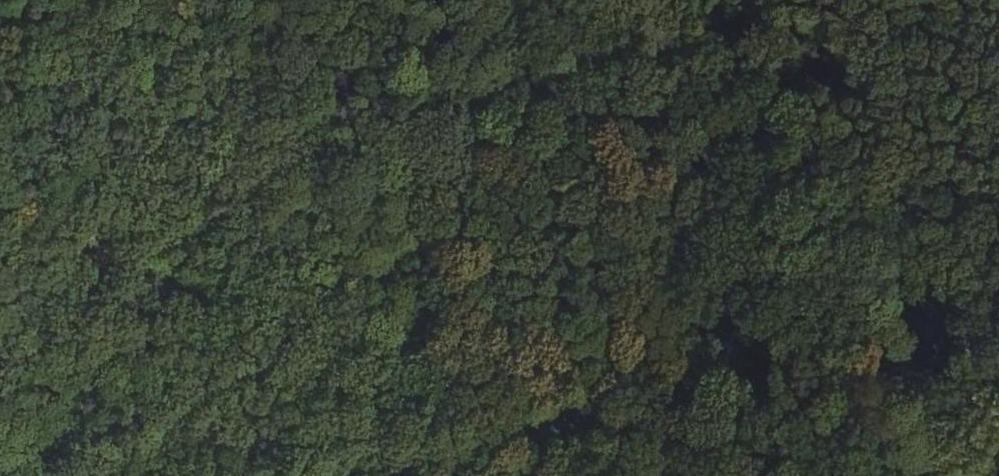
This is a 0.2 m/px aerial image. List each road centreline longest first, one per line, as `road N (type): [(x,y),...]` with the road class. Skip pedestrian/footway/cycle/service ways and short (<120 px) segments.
road 1 (track): [(329,0),(381,118),(428,278),(399,475)]
road 2 (track): [(541,475),(548,353),(575,177),(566,0)]
road 3 (track): [(381,118),(422,119),(445,198),(460,211),(495,212),(532,130),(575,177)]

